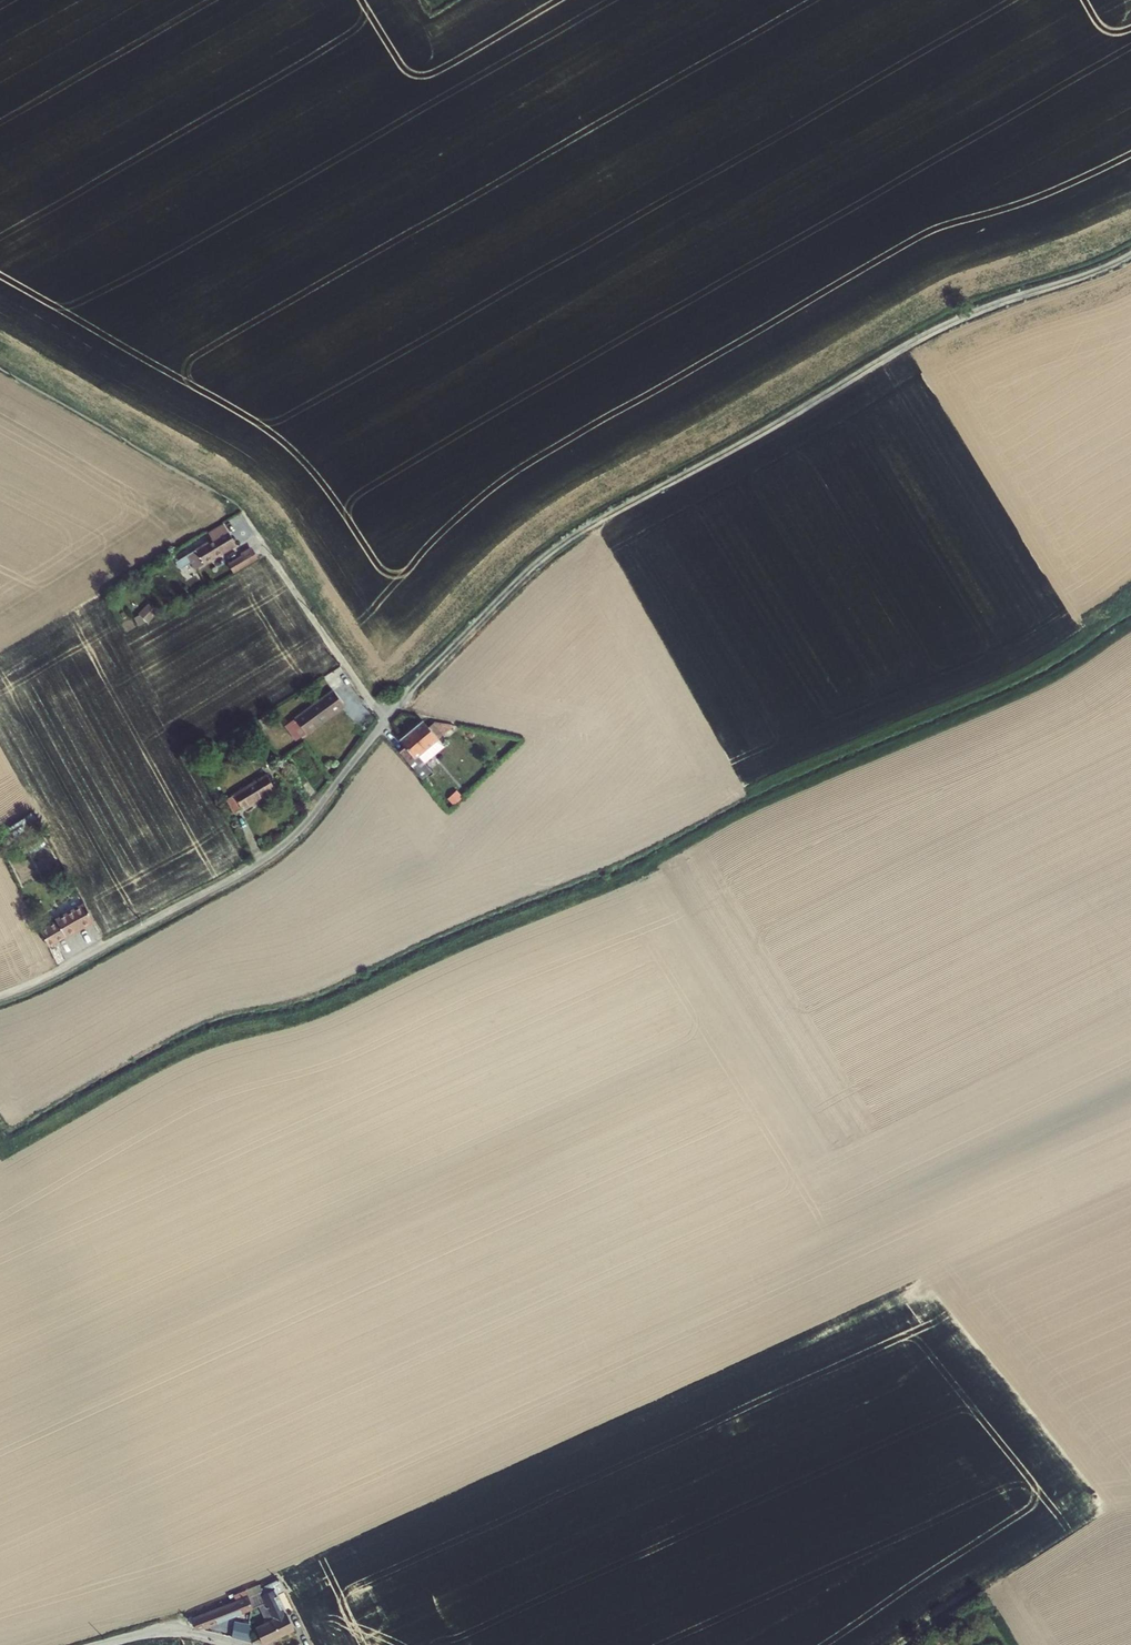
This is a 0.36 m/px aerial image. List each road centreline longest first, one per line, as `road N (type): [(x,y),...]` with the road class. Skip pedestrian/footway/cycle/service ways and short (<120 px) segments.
road 1 (track): [(1130,260),(984,309),(534,567)]
road 2 (residential): [(0,996),(278,850),(384,720)]
road 3 (track): [(245,515),(223,488),(0,364)]
road 4 (residential): [(384,720),(245,515)]
road 5 (residential): [(384,720),(534,567)]
road 6 (unclassified): [(234,1644),(137,1631),(92,1644)]

